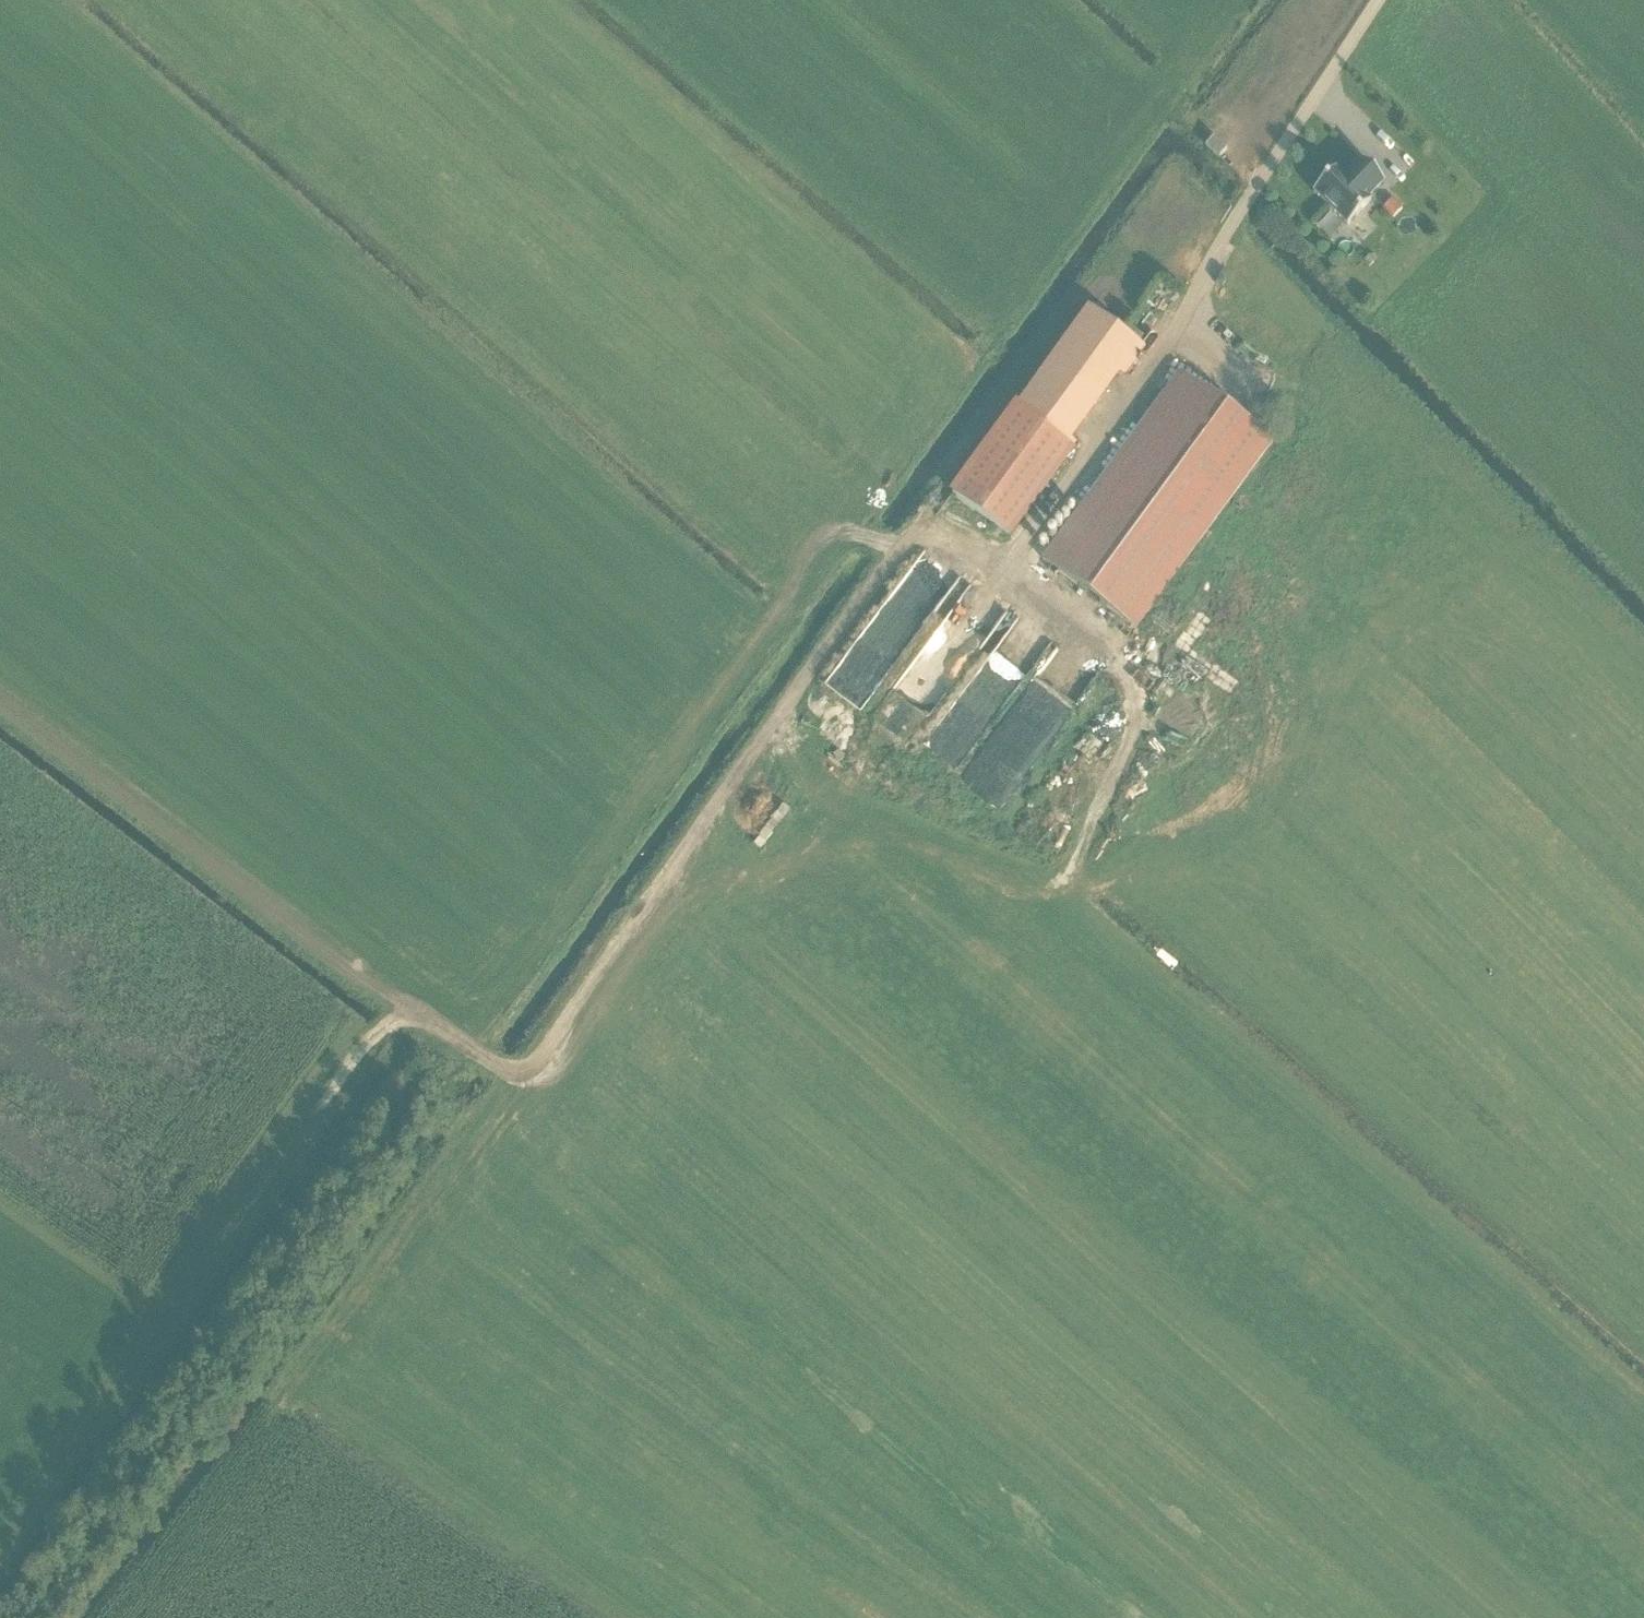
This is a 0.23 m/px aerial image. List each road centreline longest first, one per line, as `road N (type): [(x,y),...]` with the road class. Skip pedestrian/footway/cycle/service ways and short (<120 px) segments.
road 1 (unclassified): [(1208,251),(1383,0)]

